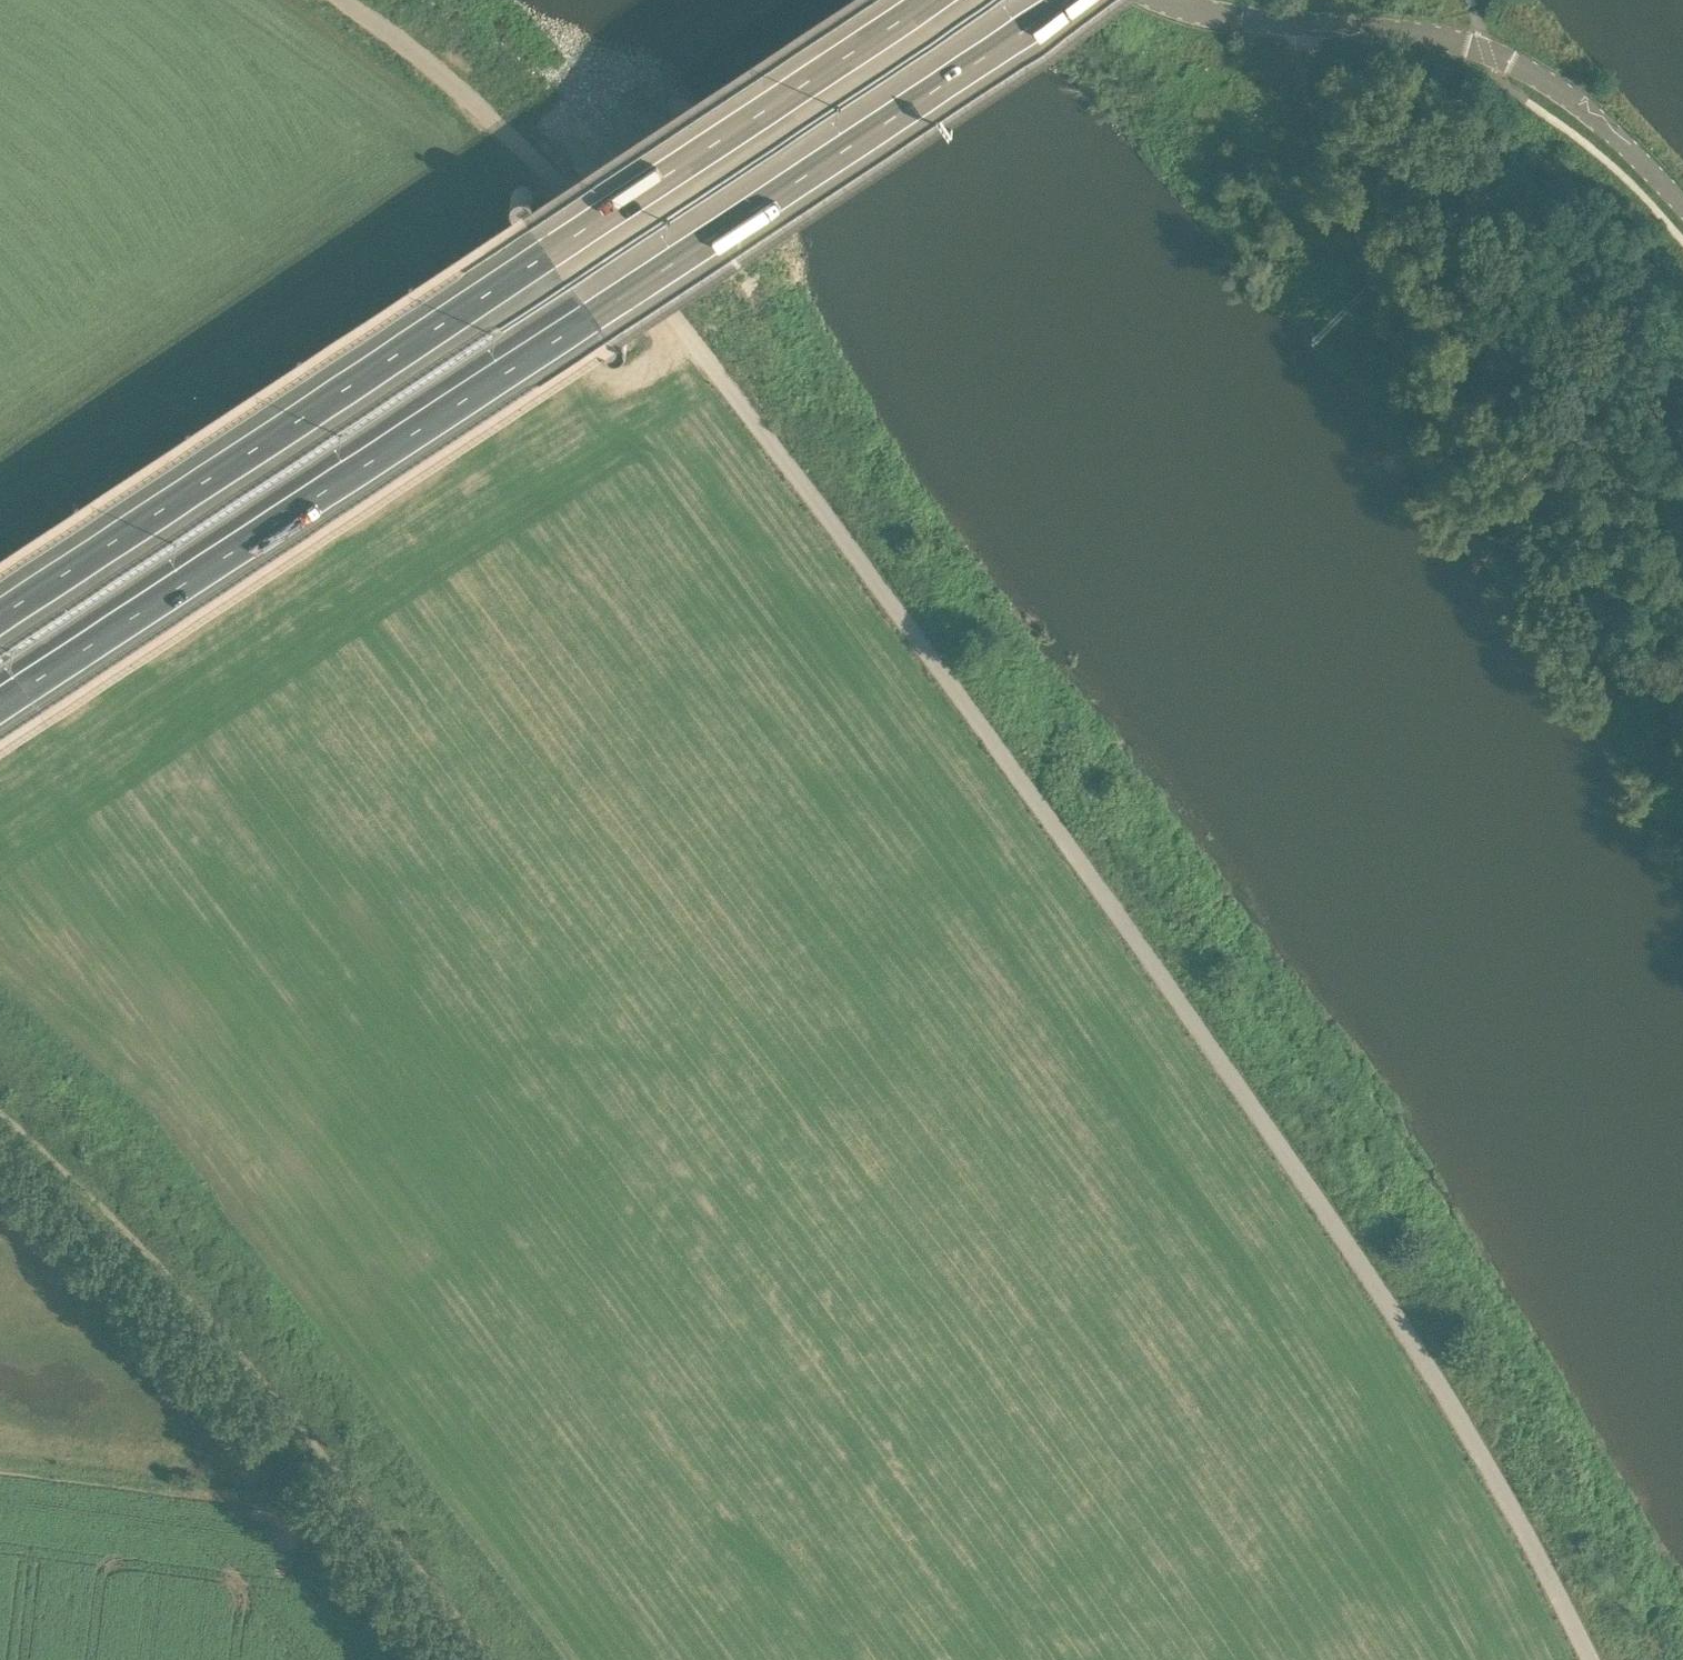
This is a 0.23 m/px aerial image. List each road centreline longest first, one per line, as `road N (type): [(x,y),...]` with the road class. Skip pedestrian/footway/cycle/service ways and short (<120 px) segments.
road 1 (unclassified): [(1589,1659),(1549,1575),(1386,1299),(885,588),(675,308),(504,123),(347,0)]
road 2 (motorway): [(0,682),(1022,0)]
road 3 (motorway): [(892,0),(0,589)]
road 4 (tertiary): [(1682,204),(1579,100),(1485,50),(1302,26),(1183,0)]

